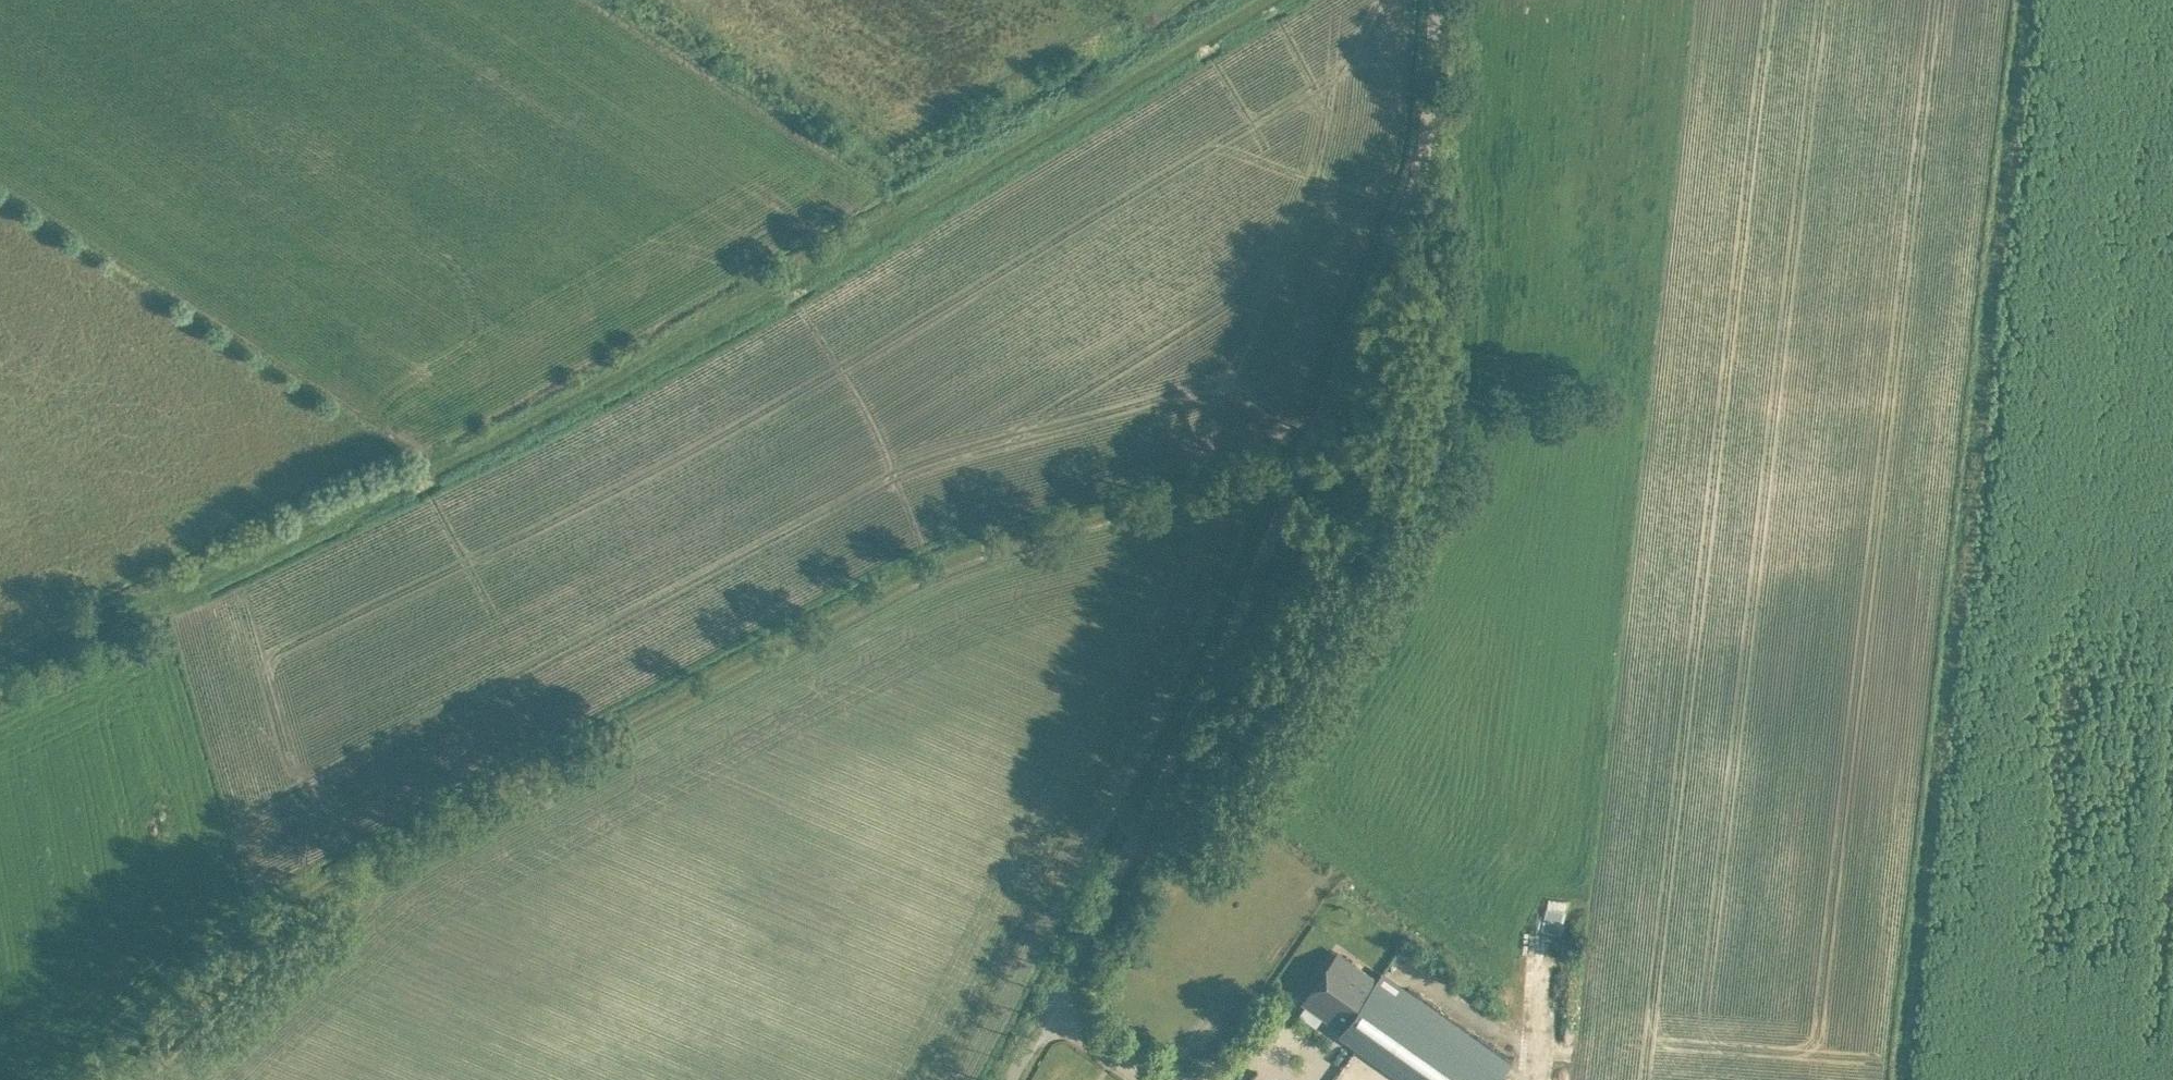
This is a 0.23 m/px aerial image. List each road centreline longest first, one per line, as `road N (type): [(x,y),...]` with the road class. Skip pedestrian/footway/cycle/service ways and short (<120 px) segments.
road 1 (track): [(0,674),(532,421),(852,247),(1261,0)]
road 2 (track): [(93,1079),(276,907),(908,576),(1119,504),(1231,478),(1292,484)]
road 3 (unclassified): [(1018,1079),(1292,484),(1392,241),(1429,134),(1439,0)]

